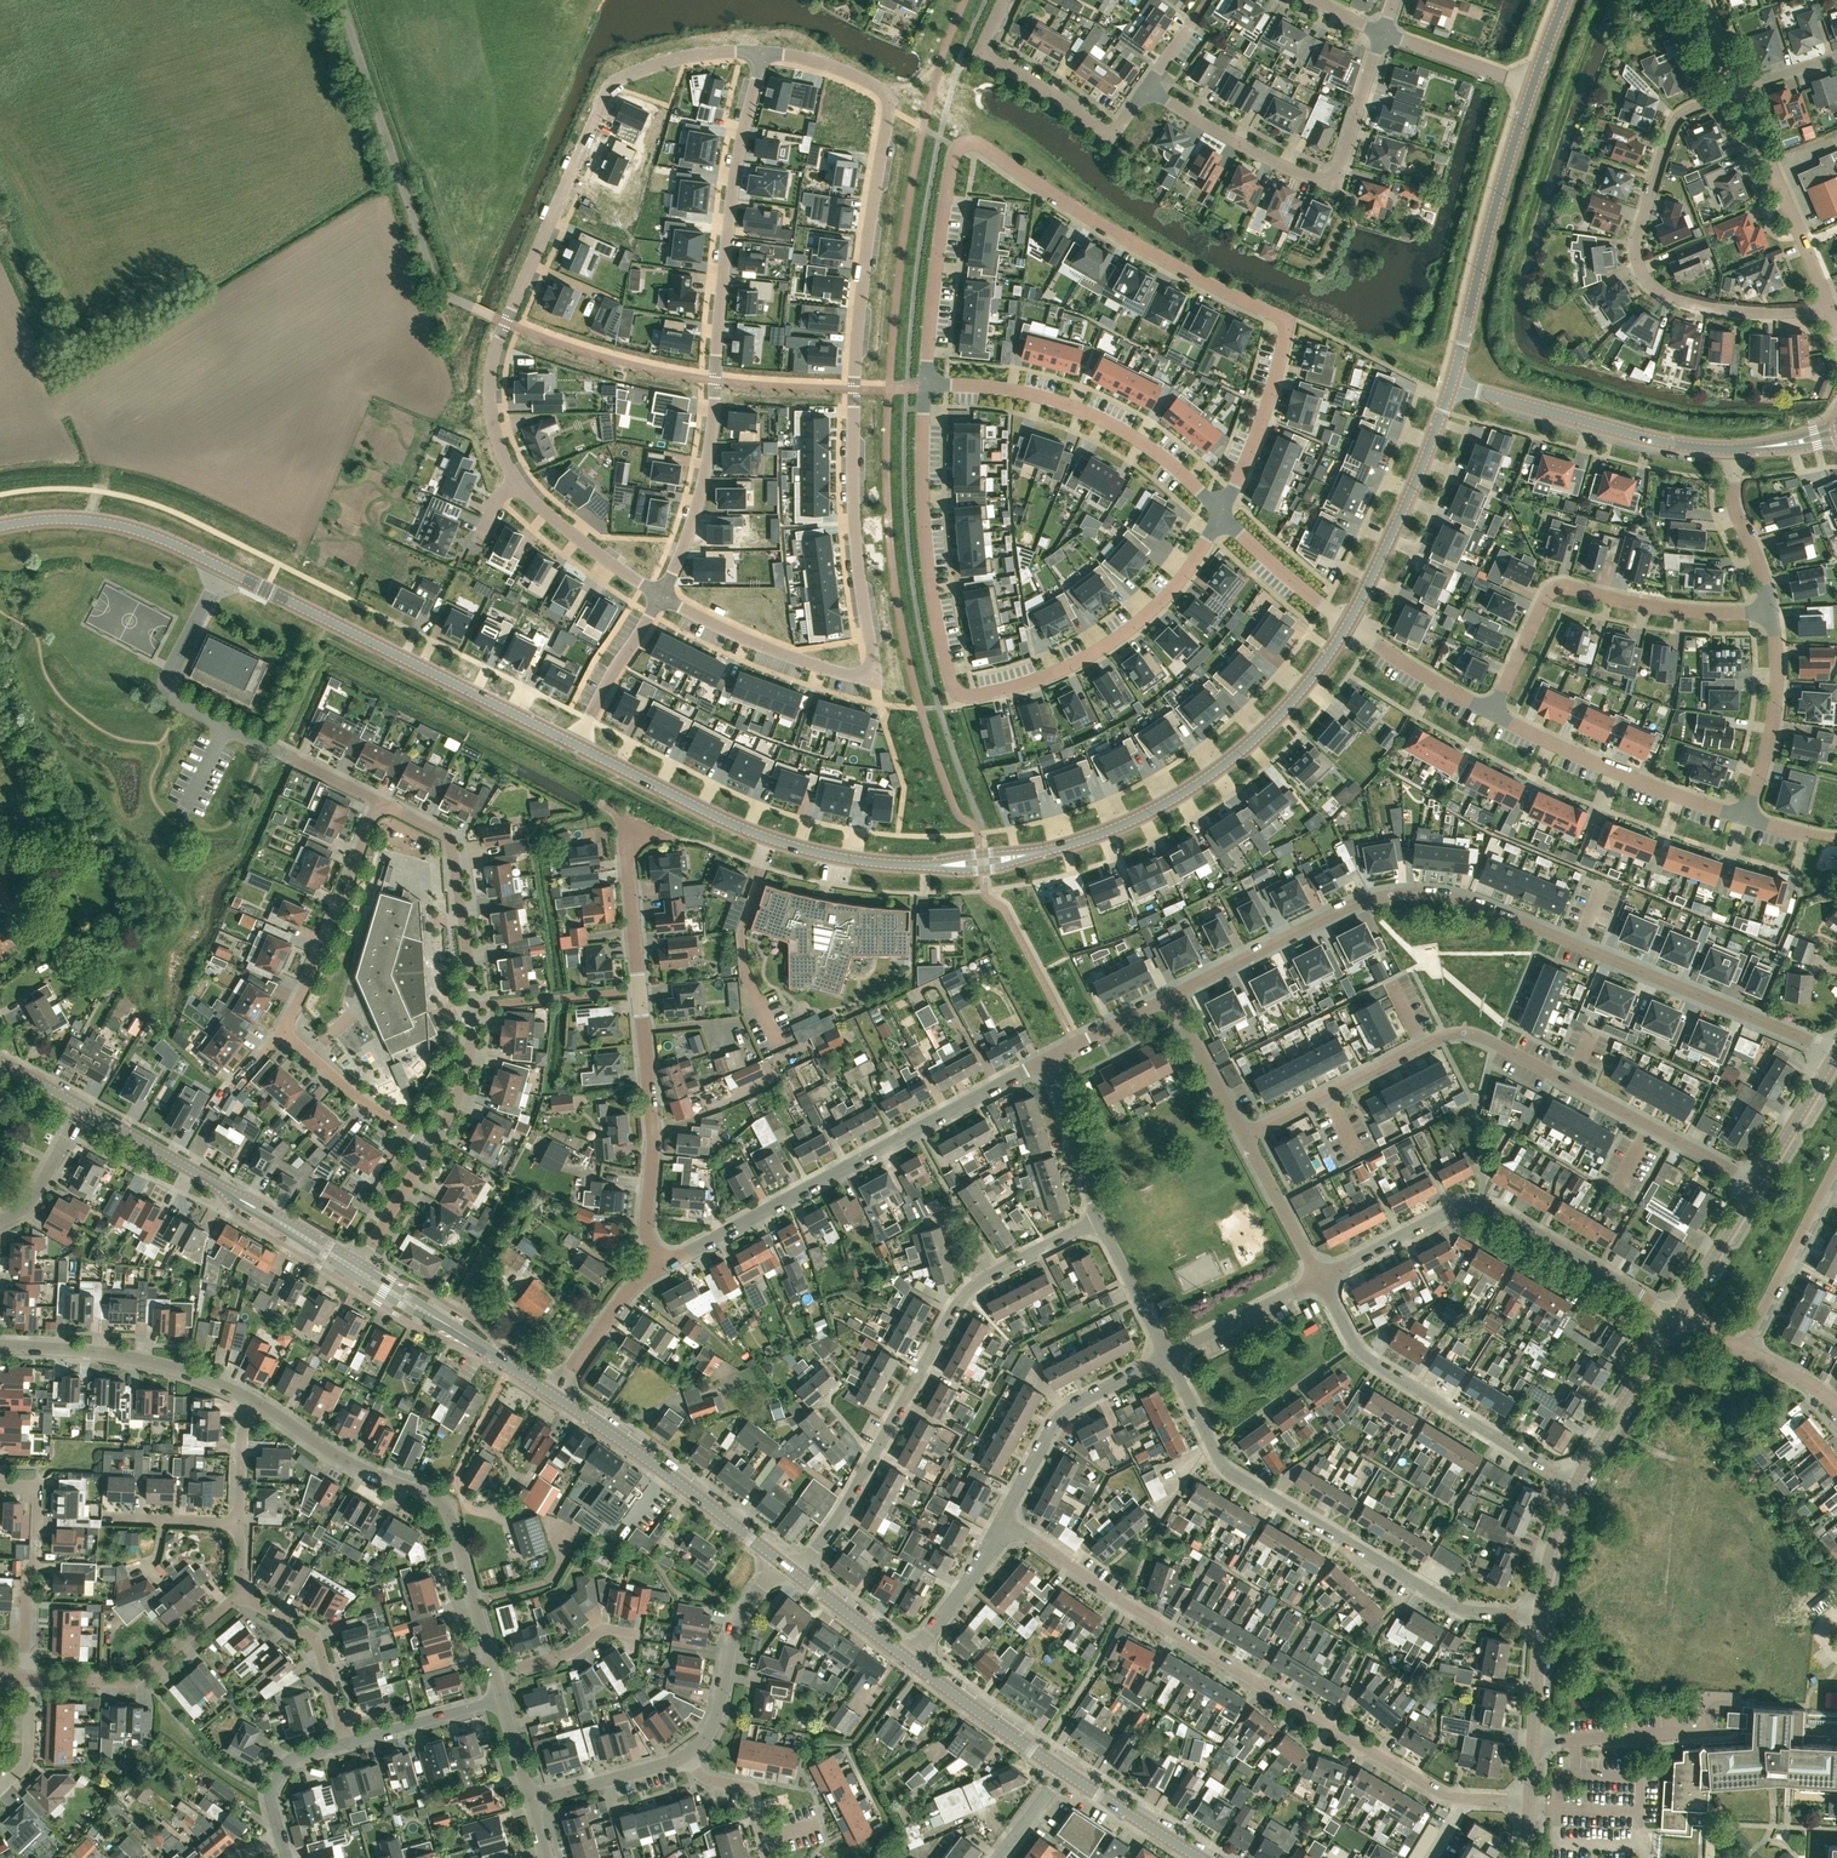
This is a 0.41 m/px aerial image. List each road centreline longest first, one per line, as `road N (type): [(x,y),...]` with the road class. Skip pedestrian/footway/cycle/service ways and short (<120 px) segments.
road 1 (residential): [(660,596),(751,641),(844,674),(871,674),(848,483),(861,278),(886,95),(819,61),(764,54)]
road 2 (residential): [(926,386),(952,157),(966,144),(980,146),(1083,216),(1282,319),(1268,403),(1221,513)]
road 3 (residential): [(1167,996),(1353,905),(1420,893),(1492,910),(1834,1055)]
road 4 (residential): [(926,386),(927,562),(949,682),(958,696),(1023,685),(1121,635),(1162,599),(1221,513)]
road 5 (residential): [(1529,1802),(1441,1793),(1002,1520)]
road 6 (residential): [(1757,1184),(1479,1035),(1459,1032),(1244,1134)]
road 7 (residential): [(764,54),(673,60),(609,88),(494,356),(494,434),(509,473)]
road 8 (residential): [(660,596),(707,469),(731,213),(764,54)]
road 9 (residential): [(796,1574),(842,1511),(973,1285),(1099,1219)]
road 10 (residential): [(1167,1356),(1228,1471),(1448,1603),(1540,1615)]
road 11 (residential): [(661,1267),(646,1224),(651,1101),(627,884),(636,831)]
road 12 (residential): [(661,1267),(1049,1059)]
road 13 (residential): [(1827,306),(1798,315),(1722,312),(1673,299),(1641,278),(1633,244),(1678,117),(1740,91)]
road 14 (residential): [(1318,1279),(1453,1210),(1499,1206),(1675,1317)]
road 15 (residential): [(379,802),(450,838),(470,1005),(467,1051),(428,1141)]
road 16 (tertiary): [(223,567),(566,742)]
road 17 (tertiary): [(566,742),(774,839),(918,864)]
road 18 (residential): [(1146,87),(1224,135),(1332,180),(1382,33)]
road 19 (tertiary): [(1070,845),(1147,812),(1223,766),(1292,703),(1347,624)]
road 20 (residential): [(1771,613),(1662,608),(1561,587),(1546,597),(1491,713)]
road 21 (residential): [(1576,1485),(1364,1355),(1318,1279)]
road 22 (residential): [(926,386),(1022,391),(1099,419),(1172,465),(1221,513)]
road 23 (residential): [(475,1603),(442,1504),(357,1469),(259,1406)]
road 24 (tertiary): [(1451,383),(1532,88)]
road 25 (unclassified): [(437,287),(339,0)]
road 26 (tertiary): [(1735,449),(1666,442),(1451,383)]
road 27 (tertiary): [(779,1560),(557,1396)]
road 28 (residential): [(1491,713),(1620,774),(1745,818)]
road 29 (residential): [(259,1406),(186,1372),(113,1354),(0,1346)]
road 30 (tertiary): [(1347,624),(1409,500),(1451,383)]
road 31 (residential): [(273,751),(172,700),(166,689),(223,567)]
road 32 (residential): [(1003,0),(986,54),(1097,127),(1121,124),(1146,87)]
road 33 (residential): [(285,1030),(379,802)]
road 34 (residential): [(1167,1356),(1054,1422),(1002,1520)]
road 35 (residential): [(31,1681),(129,1682),(241,1593)]
road 36 (tertiary): [(0,527),(67,518),(111,524),(223,567)]
road 37 (residential): [(1827,306),(1740,91)]
road 38 (residential): [(15,1678),(25,1659),(38,1497),(0,1480)]
road 39 (residential): [(779,1560),(743,1609),(720,1711),(691,1755)]
road 40 (residential): [(1740,1349),(1836,1161)]
road 41 (residential): [(1771,613),(1778,679),(1745,818)]
road 42 (residential): [(509,473),(559,525),(660,596)]
road 43 (residential): [(346,1744),(313,1640),(241,1593)]
road 44 (tertiary): [(1576,1485),(1675,1317)]
road 45 (tertiary): [(1063,1772),(907,1658)]
road 46 (tertiary): [(1529,1802),(1540,1615)]
road 47 (residential): [(428,1141),(294,1047),(285,1030)]
road 48 (residential): [(566,742),(660,596)]
road 49 (tertiary): [(503,1362),(361,1265)]
road 50 (tertiary): [(353,1279),(503,1362)]
road 51 (residential): [(1735,449),(1734,506),(1771,613)]
road 52 (residential): [(1167,1356),(1318,1279)]
road 53 (residential): [(1347,624),(1491,713)]
road 54 (residential): [(1002,1520),(971,1579),(907,1658)]
road 55 (residential): [(557,1396),(621,1296),(661,1267)]
road 56 (residential): [(1221,513),(1347,624)]
road 57 (residential): [(1099,1219),(1049,1059)]
road 58 (residential): [(691,1755),(530,1801)]
road 59 (tertiary): [(216,1184),(353,1279)]
road 60 (tertiary): [(361,1265),(216,1184)]
road 61 (residential): [(1318,1279),(1244,1134)]
road 62 (residential): [(346,1744),(502,1698)]
road 63 (tertiary): [(1199,1857),(1063,1772)]
road 64 (residential): [(1532,88),(1382,33)]
road 65 (residential): [(1244,1134),(1167,996)]
road 66 (tertiary): [(1675,1317),(1757,1184)]
road 67 (tertiary): [(918,864),(983,869),(1070,845)]
road 68 (residential): [(495,1674),(570,1652),(601,1631),(640,1634)]
road 69 (tertiary): [(216,1184),(83,1108)]
road 70 (tertiary): [(1070,845),(918,864)]
road 71 (residential): [(1167,1356),(1099,1219)]
road 72 (tertiary): [(1757,1184),(1834,1055)]
road 73 (residential): [(0,1222),(31,1204),(83,1108)]
road 74 (residential): [(361,1265),(428,1141)]
road 75 (tertiary): [(907,1658),(796,1574)]
road 76 (residential): [(280,1835),(271,1793),(282,1770),(346,1744)]
road 77 (residential): [(576,1537),(567,1535),(557,1572),(542,1583),(475,1603)]
road 78 (tertiary): [(1540,1615),(1549,1561),(1576,1485)]
road 79 (residential): [(241,1521),(107,1518)]
road 80 (residential): [(1049,1059),(1167,996)]
road 81 (residential): [(767,1839),(746,1787),(709,1779),(691,1755)]
road 82 (residential): [(241,1521),(241,1432),(259,1406)]

